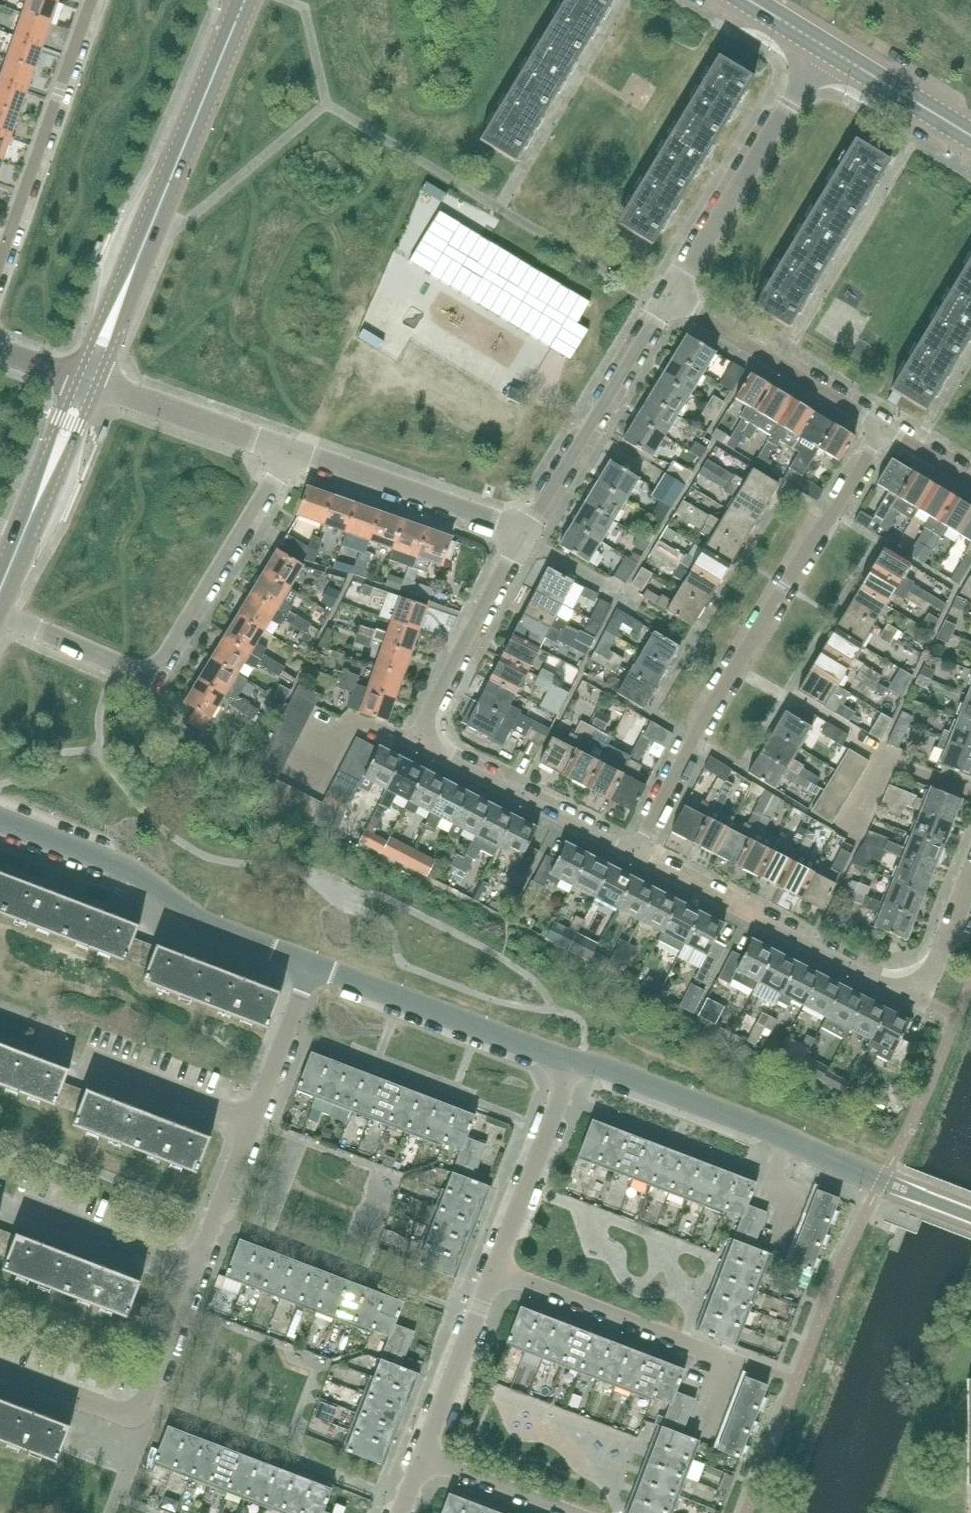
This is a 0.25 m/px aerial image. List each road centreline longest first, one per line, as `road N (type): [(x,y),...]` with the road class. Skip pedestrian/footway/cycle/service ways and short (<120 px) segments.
road 1 (residential): [(635,857),(407,736),(522,523)]
road 2 (residential): [(884,429),(692,740),(635,857)]
road 3 (residential): [(970,869),(937,954),(915,978),(879,984),(635,857)]
road 4 (residential): [(0,617),(130,671),(157,671),(296,450)]
road 5 (tertiary): [(109,327),(246,0)]
road 6 (residential): [(312,967),(203,923),(131,871),(0,820)]
road 7 (residential): [(883,1181),(573,1062)]
road 8 (residential): [(496,1266),(731,1356),(705,1424)]
road 9 (residential): [(671,296),(823,46)]
road 10 (residential): [(0,264),(92,0)]
road 11 (residential): [(573,1062),(312,967)]
road 12 (residential): [(522,523),(671,296)]
road 13 (residential): [(671,296),(884,429)]
road 14 (residential): [(522,523),(296,450)]
road 15 (residential): [(496,1266),(573,1062)]
road 16 (residential): [(296,450),(95,384)]
road 17 (residential): [(194,1269),(0,1193)]
road 18 (residential): [(423,1453),(496,1266)]
road 19 (secondary): [(970,136),(823,46)]
road 20 (residential): [(252,1121),(96,1059)]
road 21 (residential): [(423,1453),(580,1512)]
road 22 (residential): [(252,1121),(312,967)]
road 23 (residential): [(138,1421),(194,1269)]
road 24 (residential): [(194,1269),(252,1121)]
road 25 (residential): [(138,1421),(0,1367)]
road 26 (tertiary): [(0,589),(49,472)]

